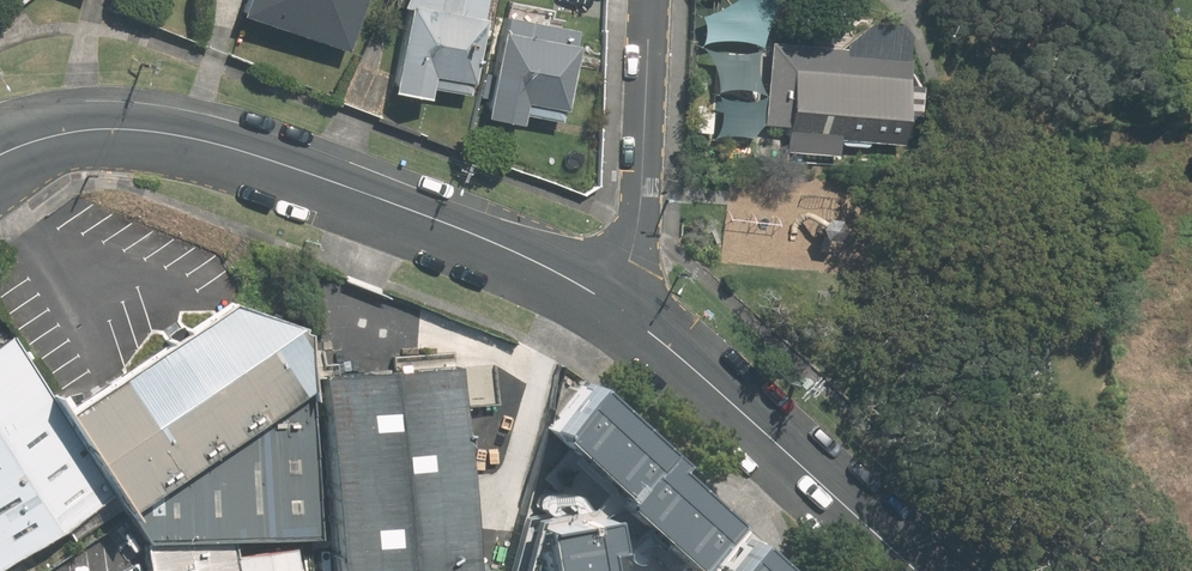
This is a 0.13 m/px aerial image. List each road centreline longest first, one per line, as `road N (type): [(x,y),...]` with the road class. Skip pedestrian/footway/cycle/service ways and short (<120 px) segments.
road 1 (tertiary): [(604,297),(518,249),(254,153),(174,132),(104,125),(57,132),(0,156)]
road 2 (tertiary): [(919,570),(604,297)]
road 3 (residential): [(604,297),(635,247),(649,0)]

